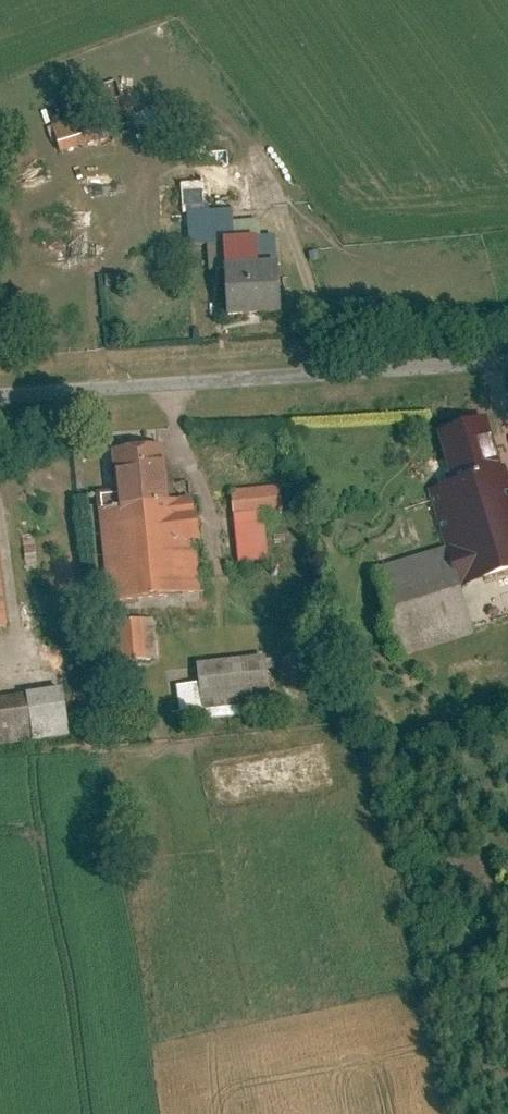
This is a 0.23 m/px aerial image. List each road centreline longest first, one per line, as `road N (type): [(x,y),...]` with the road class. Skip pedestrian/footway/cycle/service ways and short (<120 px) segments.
road 1 (unclassified): [(0,396),(507,362)]

